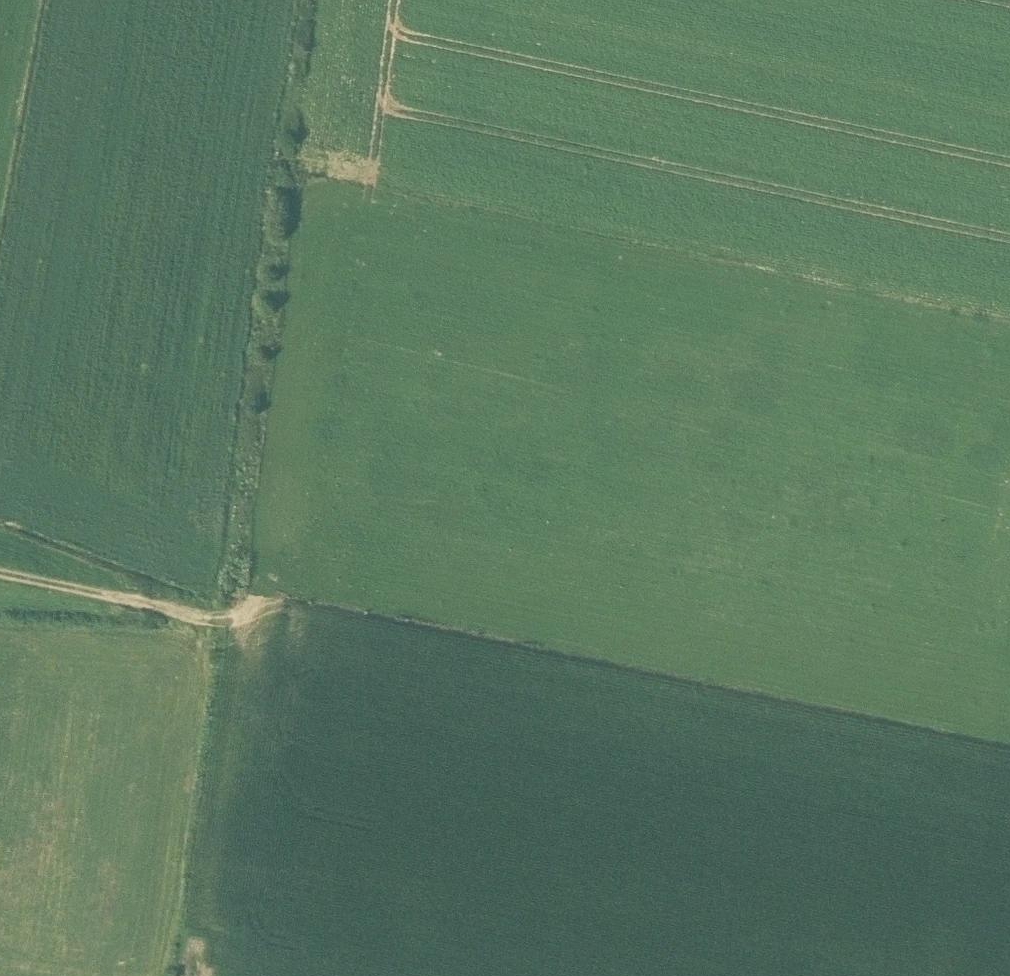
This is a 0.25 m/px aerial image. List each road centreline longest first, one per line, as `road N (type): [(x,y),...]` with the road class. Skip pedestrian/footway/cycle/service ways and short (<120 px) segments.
road 1 (track): [(0,572),(225,623)]

